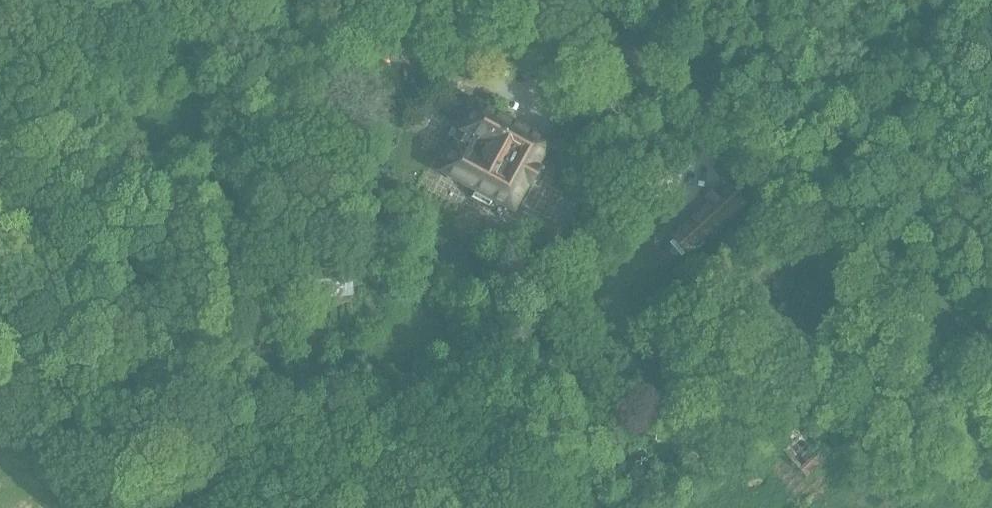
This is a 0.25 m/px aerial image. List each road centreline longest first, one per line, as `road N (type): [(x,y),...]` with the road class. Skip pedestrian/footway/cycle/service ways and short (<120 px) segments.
road 1 (track): [(650,507),(925,299)]

